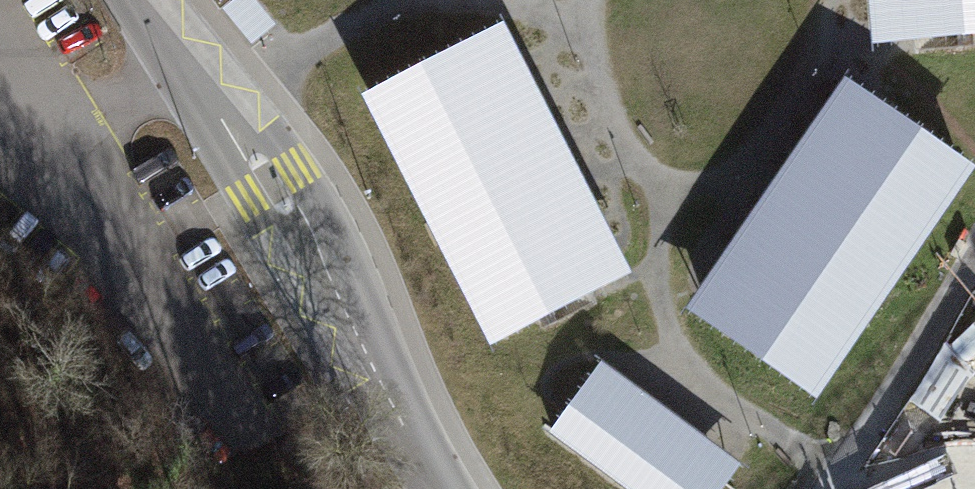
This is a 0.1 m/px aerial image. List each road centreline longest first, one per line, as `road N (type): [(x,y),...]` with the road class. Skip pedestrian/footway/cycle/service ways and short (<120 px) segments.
road 1 (tertiary): [(453,488),(140,0)]
road 2 (track): [(974,250),(892,395),(825,488)]

